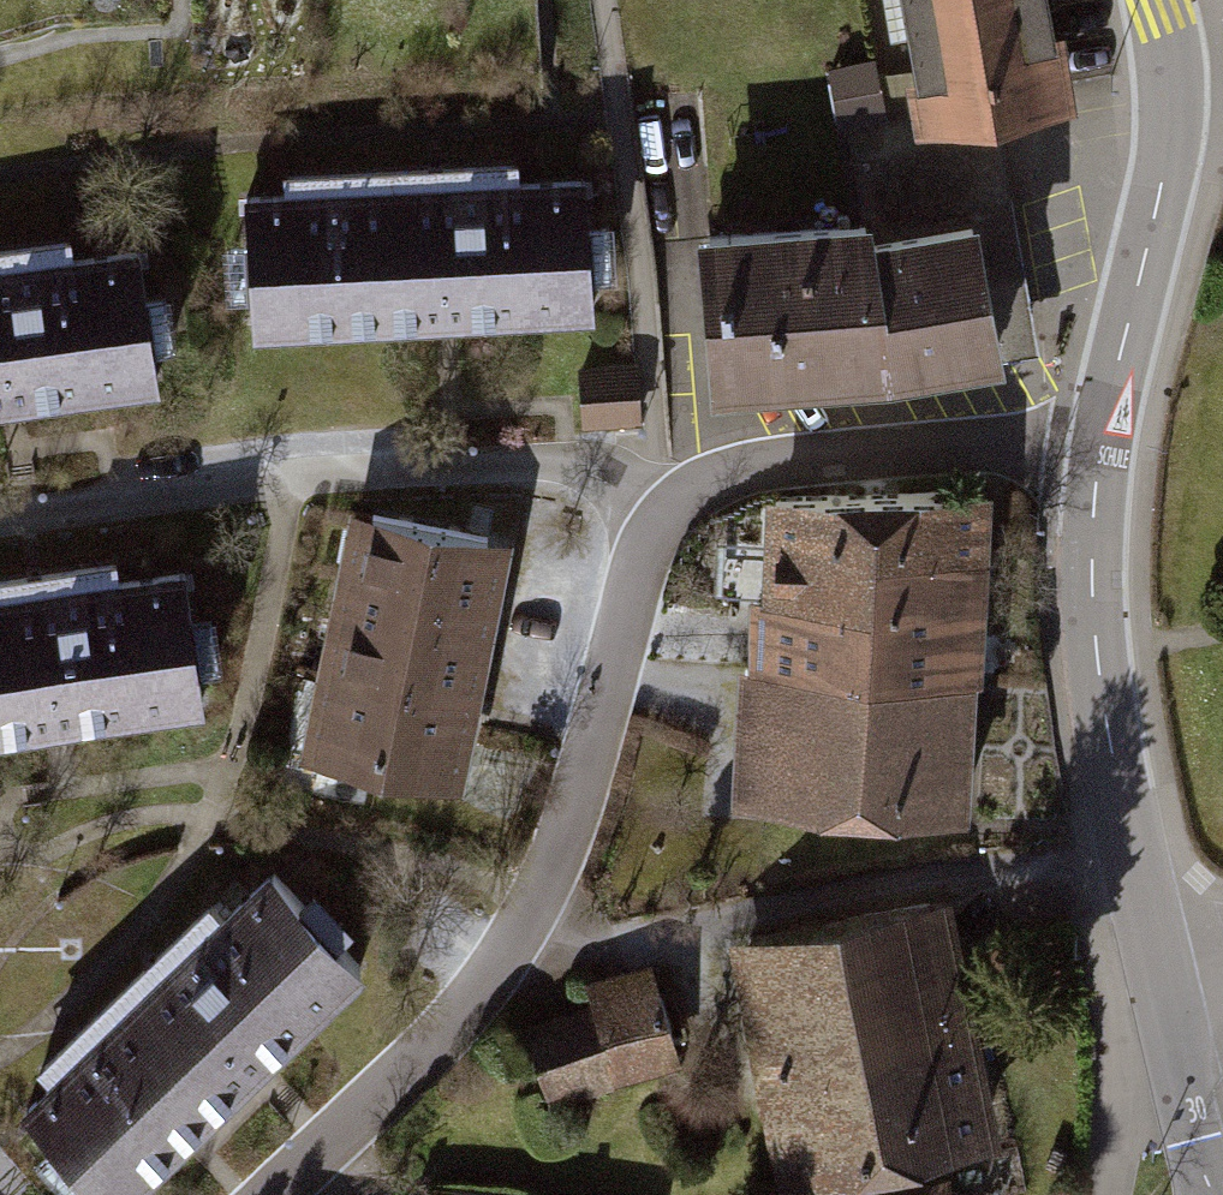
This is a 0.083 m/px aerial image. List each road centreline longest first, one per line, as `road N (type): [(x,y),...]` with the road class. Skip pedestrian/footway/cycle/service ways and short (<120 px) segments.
road 1 (residential): [(664,511),(641,561),(568,828),(533,902),(444,1029),(275,1194)]
road 2 (residential): [(0,520),(290,481),(580,463),(664,511)]
road 3 (residential): [(1100,455),(1092,576),(1101,687),(1153,946)]
road 4 (residential): [(1100,455),(785,458),(664,511)]
road 5 (residential): [(1178,81),(1173,143),(1100,455)]
road 6 (residential): [(1153,946),(1218,1194)]

